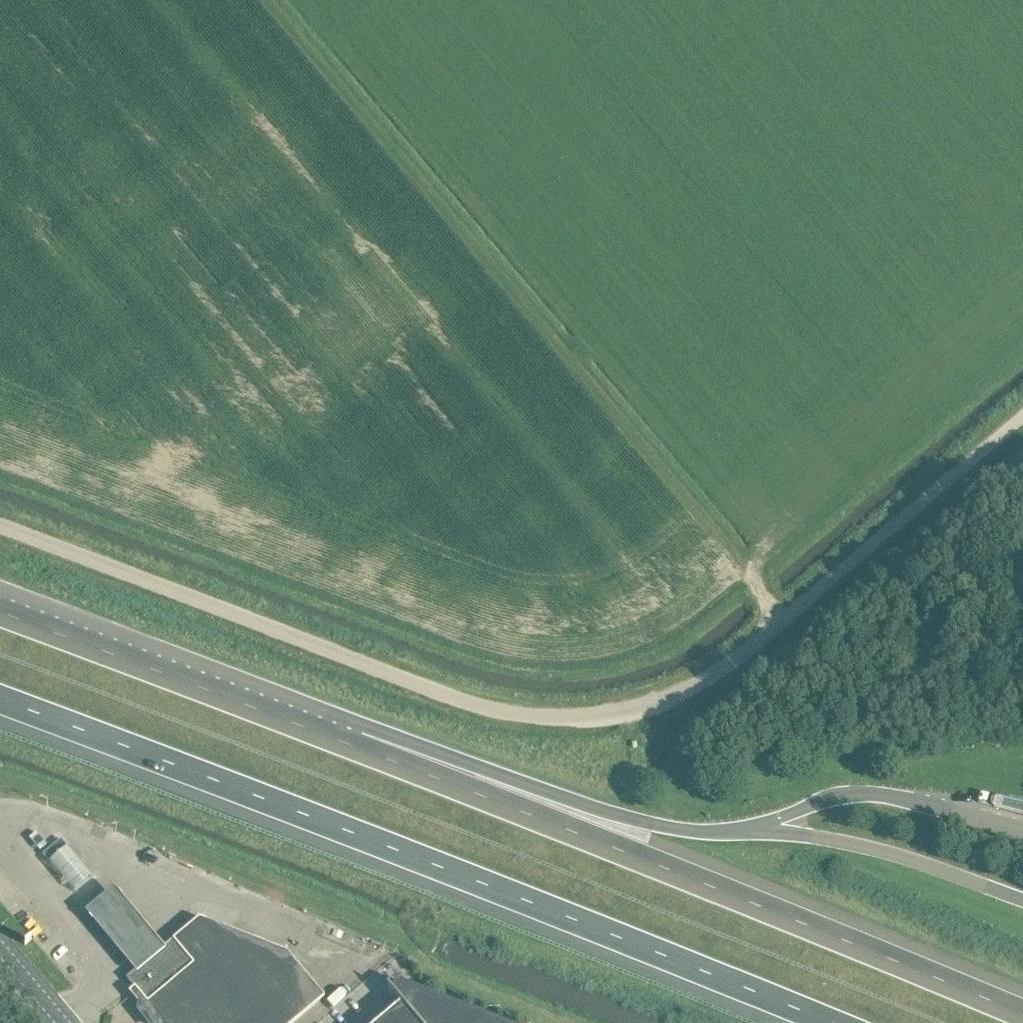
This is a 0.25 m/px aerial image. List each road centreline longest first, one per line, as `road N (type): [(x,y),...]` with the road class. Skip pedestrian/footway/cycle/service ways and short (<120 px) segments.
road 1 (unclassified): [(0,529),(480,707),(605,713),(650,705),(707,680),(1022,414)]
road 2 (motorway): [(0,698),(828,1022)]
road 3 (track): [(785,616),(277,0)]
road 4 (motorway): [(1022,1017),(337,740)]
road 5 (motorway): [(743,831),(639,822),(415,748),(337,740)]
road 6 (motorway): [(337,740),(0,614)]

